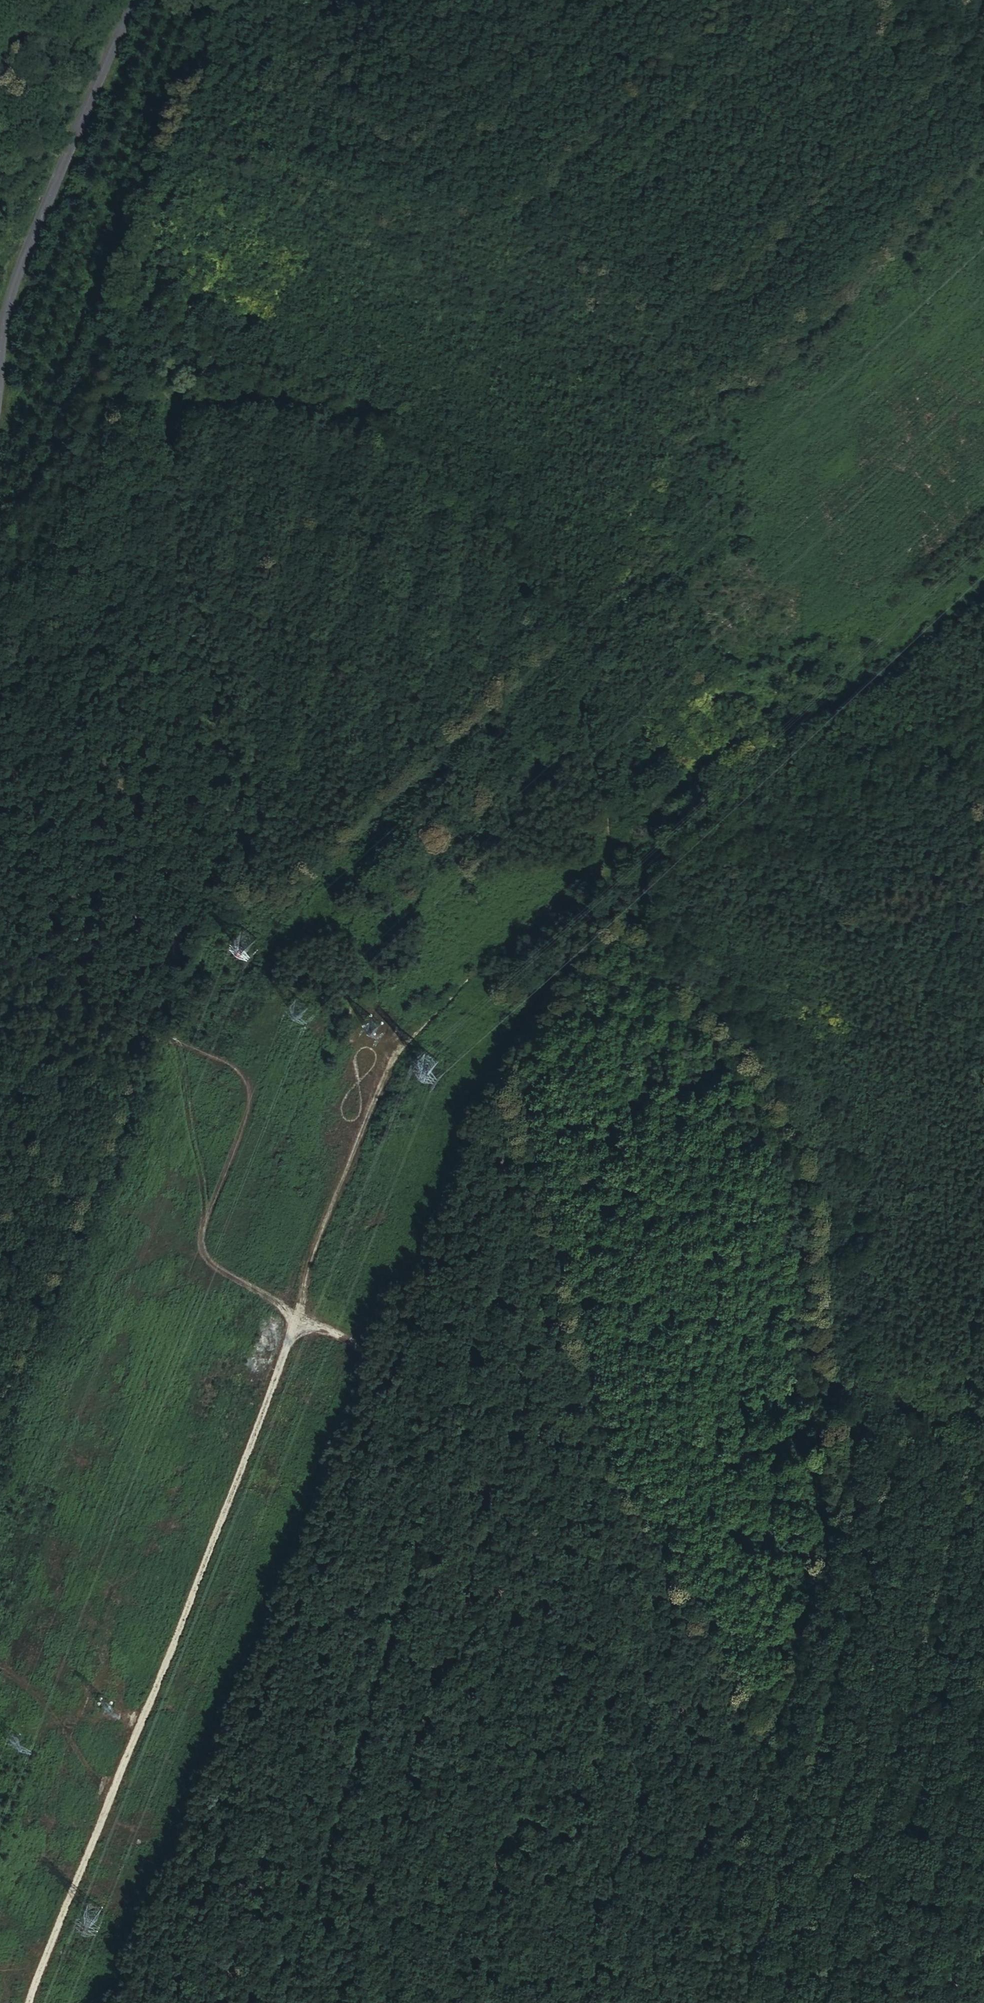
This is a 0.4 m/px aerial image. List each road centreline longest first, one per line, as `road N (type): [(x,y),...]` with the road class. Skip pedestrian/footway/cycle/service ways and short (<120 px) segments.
road 1 (track): [(0,585),(34,574),(104,529),(142,483),(182,410),(208,393),(254,384),(312,395),(415,442),(483,499),(547,571),(574,621),(607,789),(609,851),(651,923),(805,1119),(822,1205),(829,1312),(855,1381),(916,1431),(983,1469)]
road 2 (track): [(298,1318),(316,1247),(393,1062),(438,1007),(983,512)]
road 3 (track): [(298,1318),(343,1332),(368,1353),(520,1553),(558,1608),(593,1686),(709,1889),(853,2002)]
road 4 (track): [(30,2002),(298,1318)]
road 5 (track): [(298,1318),(205,1249),(202,1232),(251,1097),(241,1072),(111,1020),(0,997)]
road 6 (track): [(237,0),(161,166),(126,307),(136,352),(182,410)]
road 7 (tertiary): [(0,368),(17,281),(137,0)]
road 8 (track): [(983,104),(868,0)]

